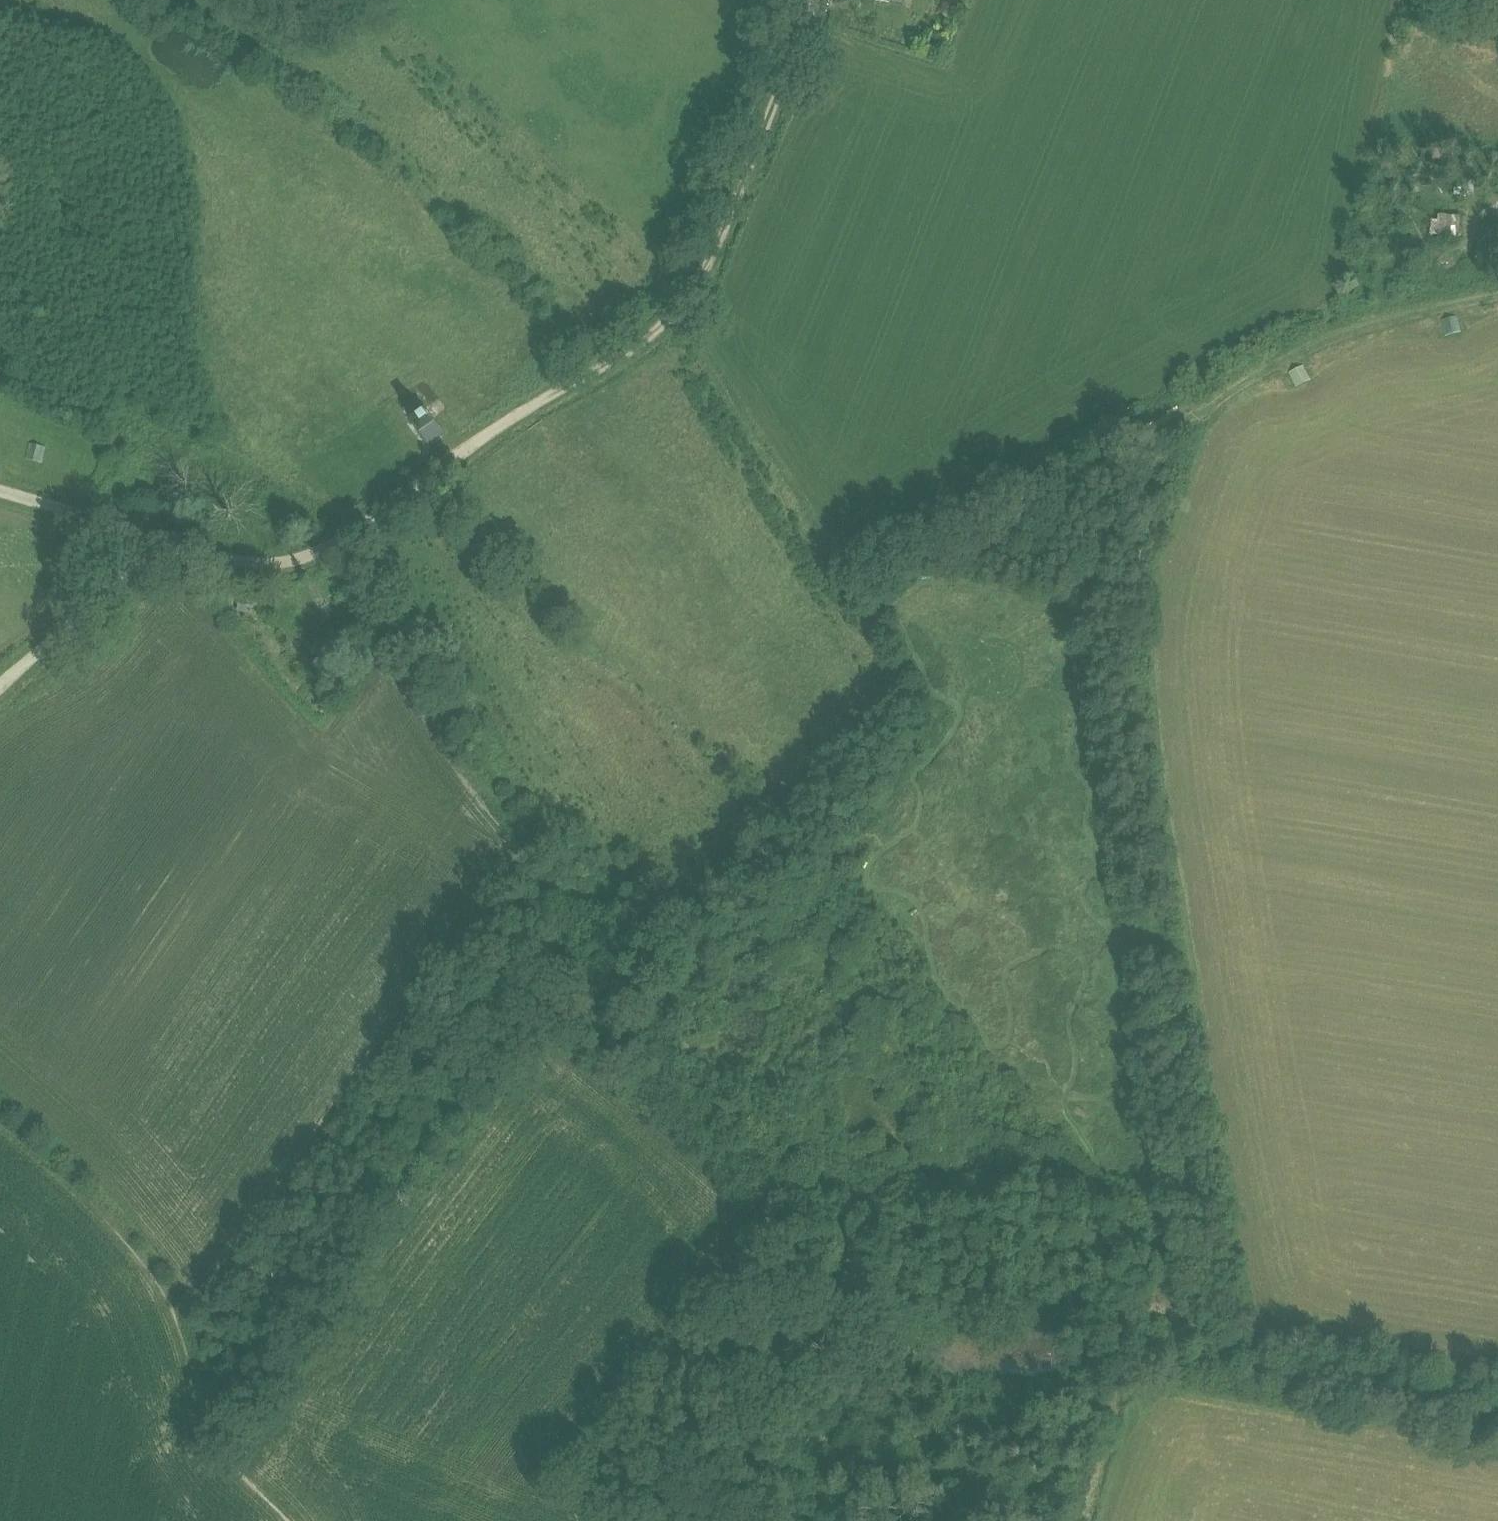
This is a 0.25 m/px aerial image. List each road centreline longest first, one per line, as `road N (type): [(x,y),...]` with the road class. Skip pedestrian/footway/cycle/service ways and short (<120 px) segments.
road 1 (track): [(158,543),(252,562),(332,548),(653,330),(696,283),(811,0)]
road 2 (track): [(288,1520),(215,1447),(172,1310),(147,1265),(41,1153),(0,1122)]
road 3 (track): [(0,685),(158,543)]
road 4 (track): [(0,495),(158,543)]

